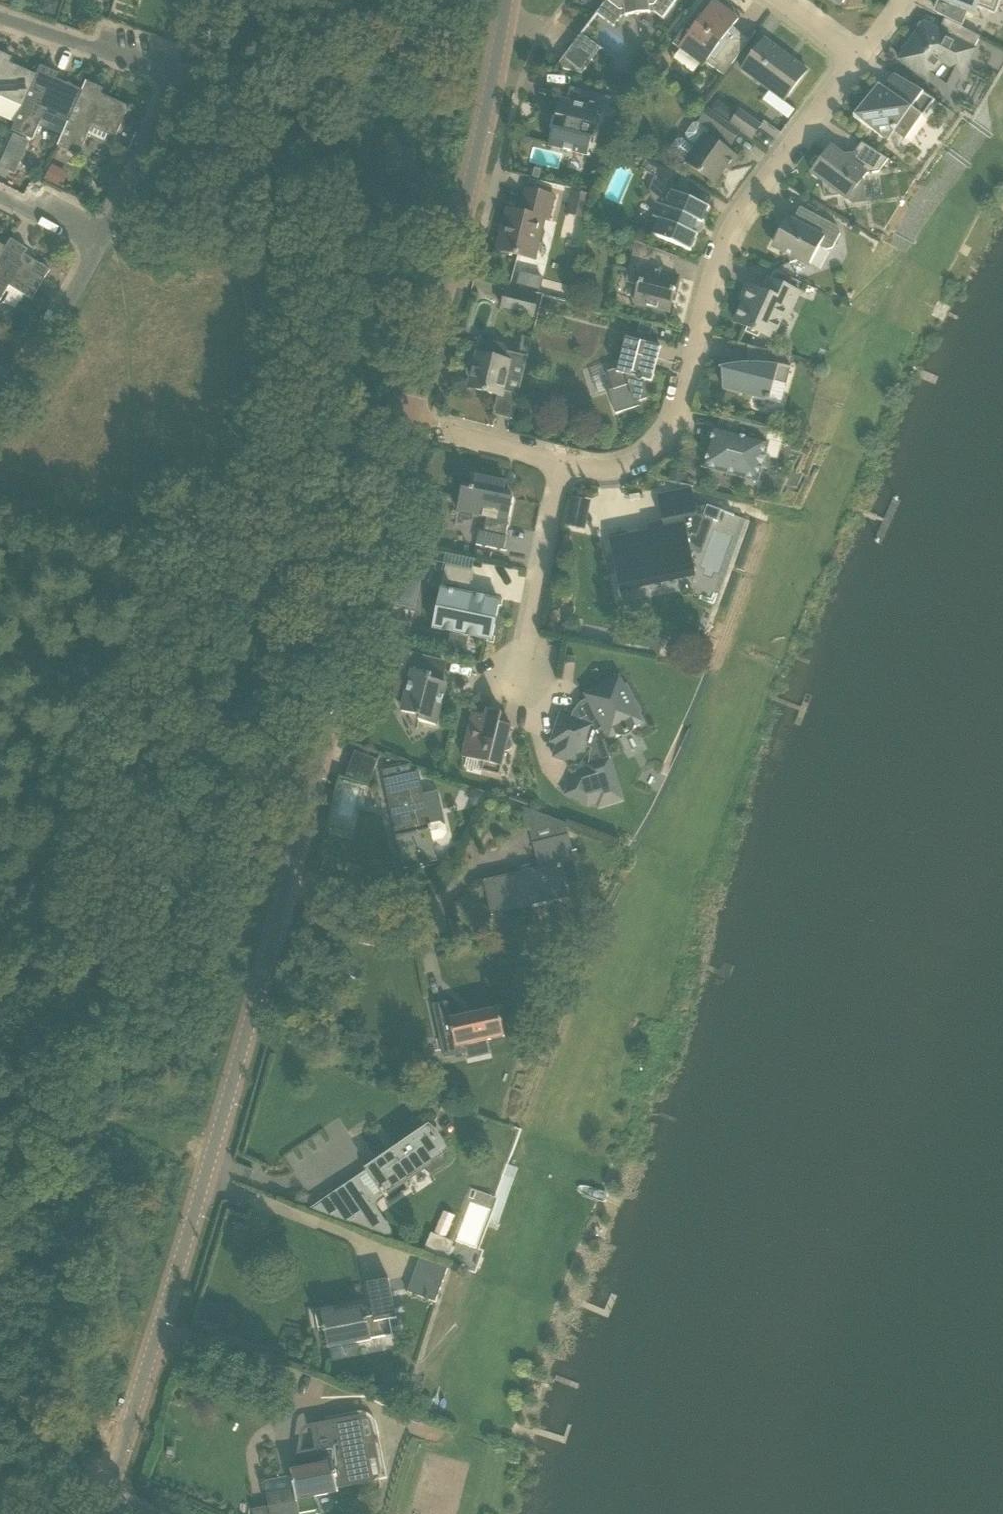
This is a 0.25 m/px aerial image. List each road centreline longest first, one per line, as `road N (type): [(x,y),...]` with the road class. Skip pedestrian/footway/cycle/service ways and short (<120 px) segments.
road 1 (unclassified): [(101,1513),(236,1085),(408,422)]
road 2 (unclassified): [(408,422),(561,464),(605,470),(648,455),(676,418),(713,274),(743,211),(858,58),(779,0)]
road 3 (unclassified): [(408,422),(457,238),(503,0)]
road 4 (residential): [(97,250),(176,75),(0,16)]
road 5 (residential): [(97,250),(6,399)]

